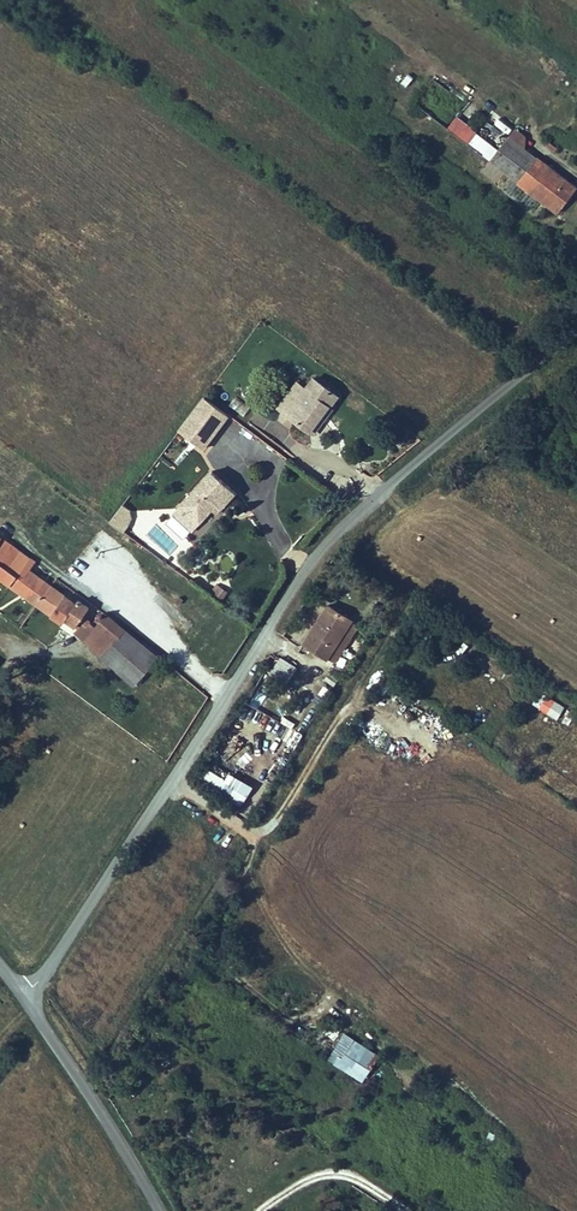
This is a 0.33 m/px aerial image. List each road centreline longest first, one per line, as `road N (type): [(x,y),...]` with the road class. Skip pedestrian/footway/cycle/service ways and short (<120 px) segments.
road 1 (unclassified): [(22,995),(41,980),(305,566),(377,495),(576,333)]
road 2 (unclassified): [(22,995),(158,1210)]

